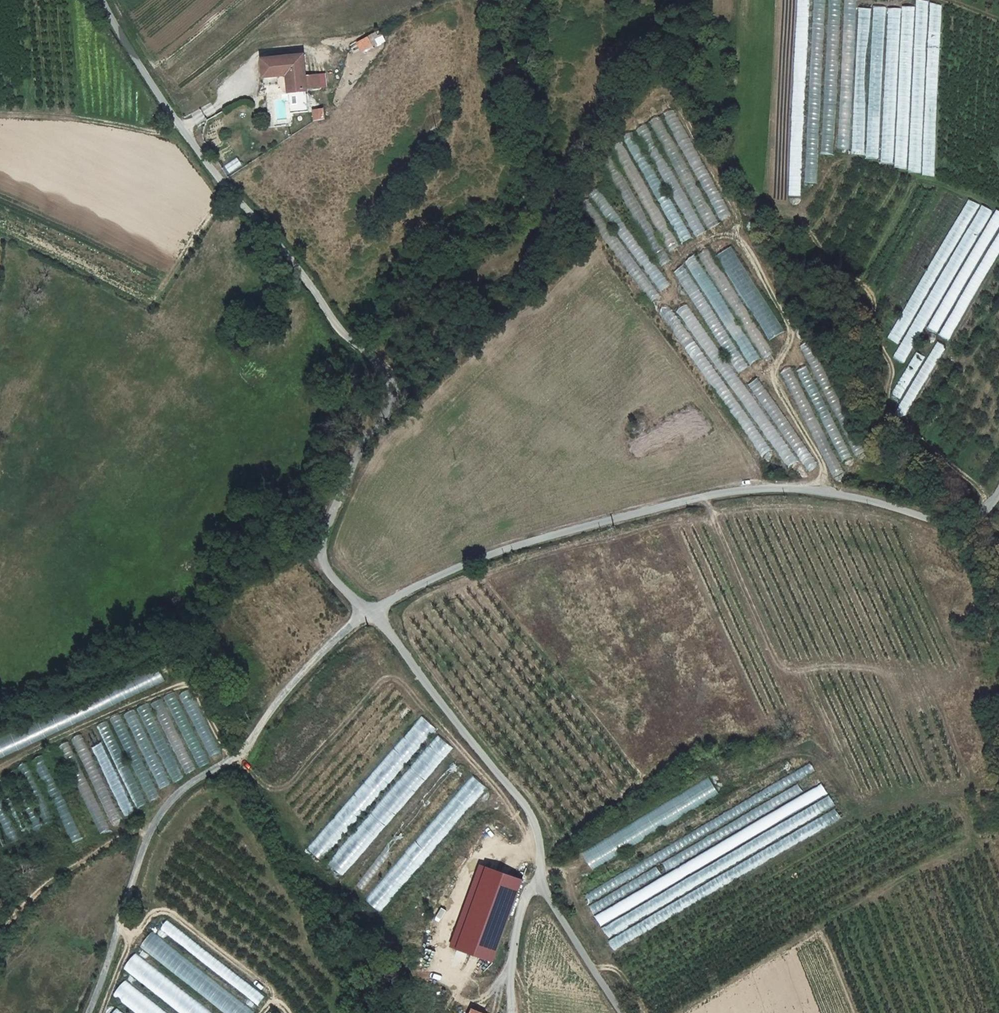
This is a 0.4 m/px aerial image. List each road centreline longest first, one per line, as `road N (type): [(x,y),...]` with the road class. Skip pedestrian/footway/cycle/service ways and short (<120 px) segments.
road 1 (unclassified): [(104,0),(179,124),(387,377),(391,403),(319,543),(325,569),(372,611)]
road 2 (unclassified): [(372,611),(447,572),(670,505),(752,491),(816,493),(941,523),(993,505),(998,491)]
road 3 (unclassified): [(88,1012),(169,798),(234,755),(290,686),(372,611)]
road 4 (unclassified): [(372,611),(533,809),(543,884),(623,1012)]
road 5 (track): [(816,493),(821,461),(775,382),(788,324),(745,246),(727,235),(686,251),(668,272),(674,284),(662,303)]
road 6 (track): [(231,757),(187,684),(0,768)]
road 7 (track): [(857,1012),(820,931),(684,1012)]
road 8 (track): [(120,927),(130,936),(167,911),(269,988),(288,1012)]

